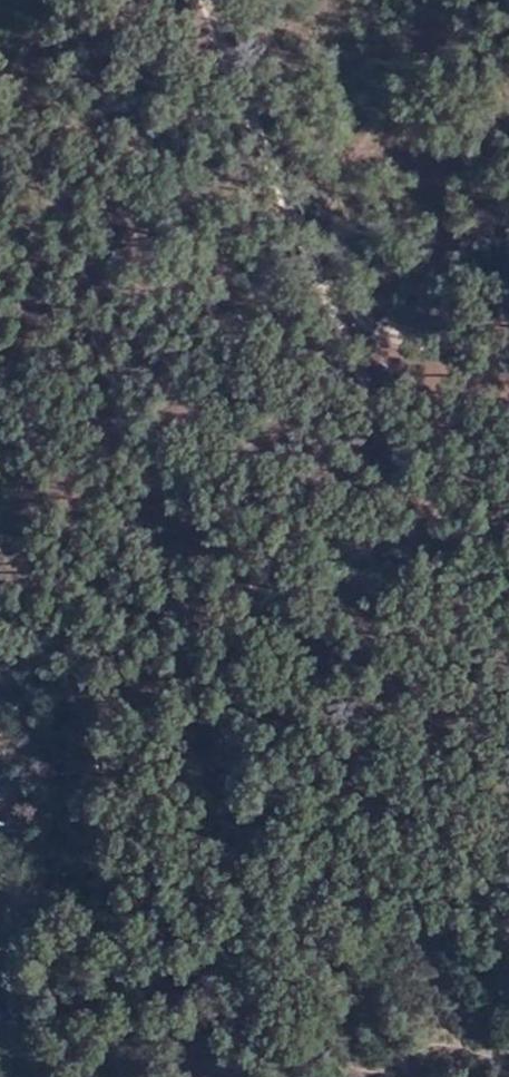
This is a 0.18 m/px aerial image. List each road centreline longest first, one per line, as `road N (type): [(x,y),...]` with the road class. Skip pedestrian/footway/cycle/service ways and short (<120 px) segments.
road 1 (residential): [(508,592),(345,376),(216,0)]

